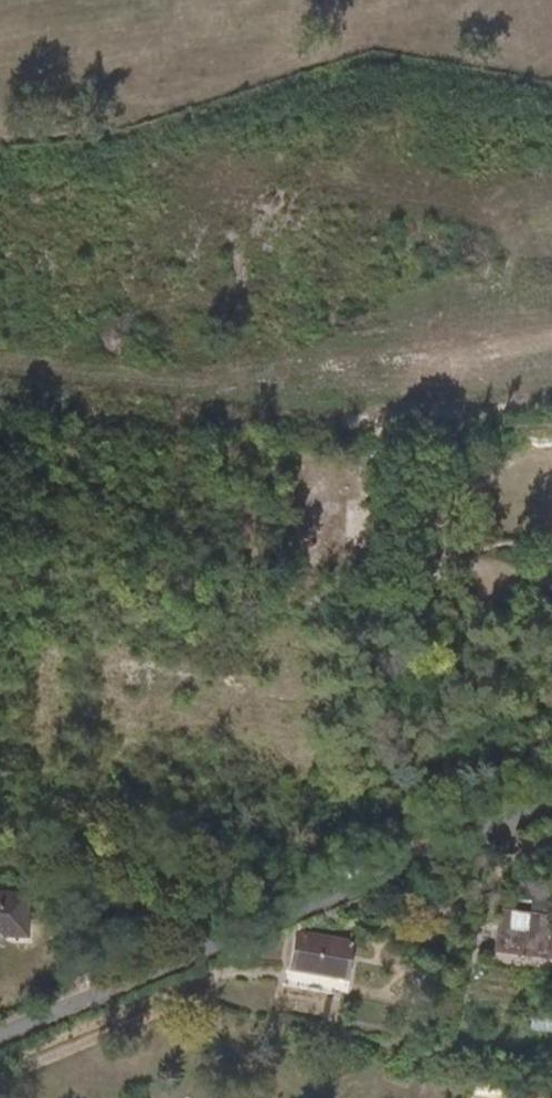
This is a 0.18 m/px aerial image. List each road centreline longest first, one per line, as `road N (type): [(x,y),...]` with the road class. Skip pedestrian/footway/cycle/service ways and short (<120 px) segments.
road 1 (unclassified): [(0,1034),(277,910),(551,808)]
road 2 (track): [(551,338),(352,371),(141,374),(0,357)]

